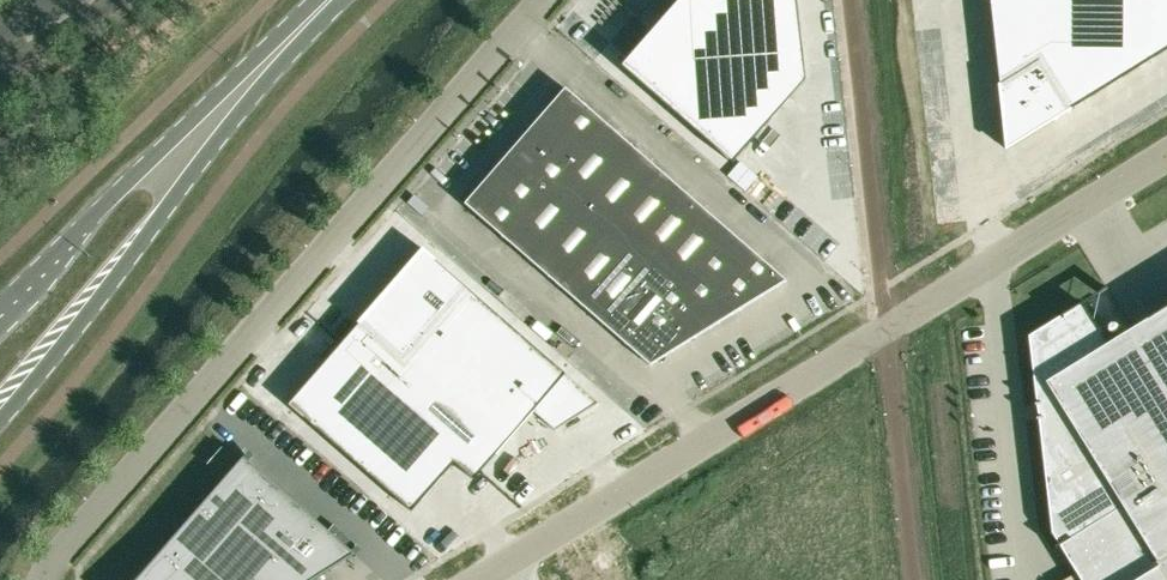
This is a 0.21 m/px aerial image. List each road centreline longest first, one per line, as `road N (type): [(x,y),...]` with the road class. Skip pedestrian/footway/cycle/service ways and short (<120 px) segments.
road 1 (unclassified): [(481,579),(1166,155)]
road 2 (unclassified): [(547,0),(44,579)]
road 3 (secondary): [(0,421),(296,32)]
road 4 (secondary): [(296,32),(0,307)]

